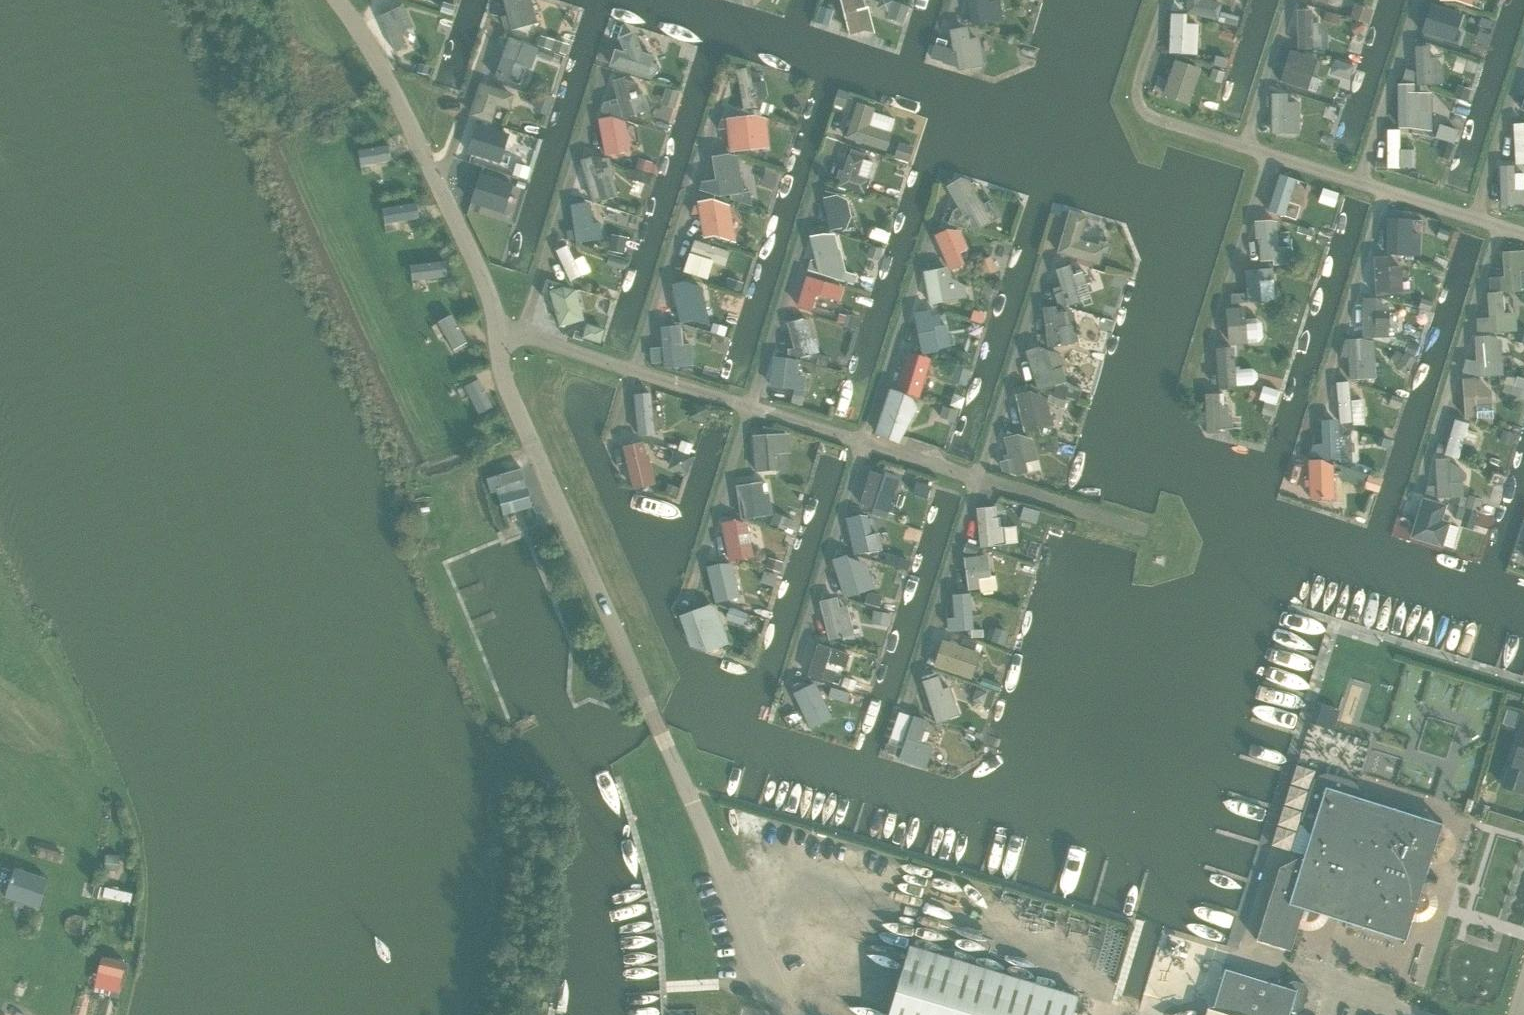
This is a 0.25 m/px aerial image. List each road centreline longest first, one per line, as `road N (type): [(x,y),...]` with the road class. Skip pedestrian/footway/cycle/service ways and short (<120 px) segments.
road 1 (residential): [(797,1014),(772,982),(504,377),(499,335)]
road 2 (residential): [(1135,526),(526,334),(499,335)]
road 3 (residential): [(1523,233),(1152,116),(1139,103)]
road 4 (residential): [(499,335),(480,271),(387,81),(337,0)]

